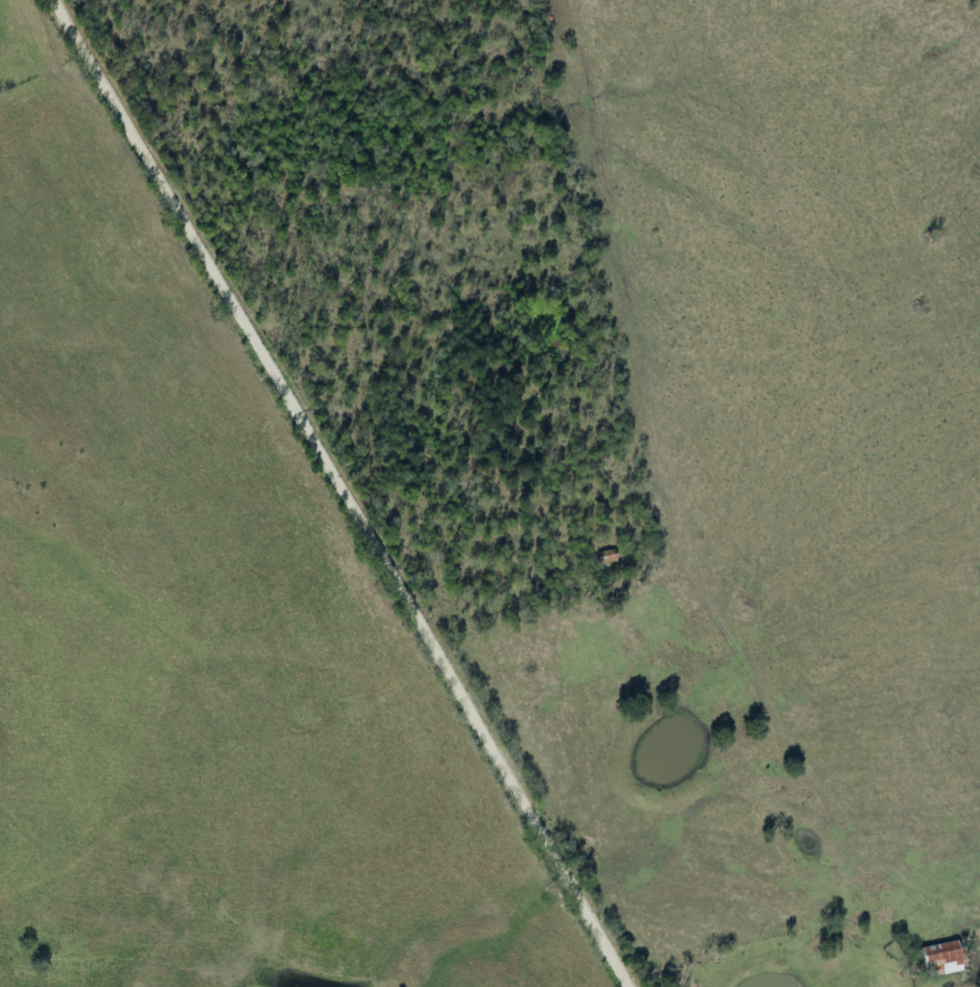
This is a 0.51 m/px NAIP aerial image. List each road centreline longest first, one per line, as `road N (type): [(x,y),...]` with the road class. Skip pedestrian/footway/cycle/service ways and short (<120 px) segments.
road 1 (residential): [(637,986),(61,0)]

